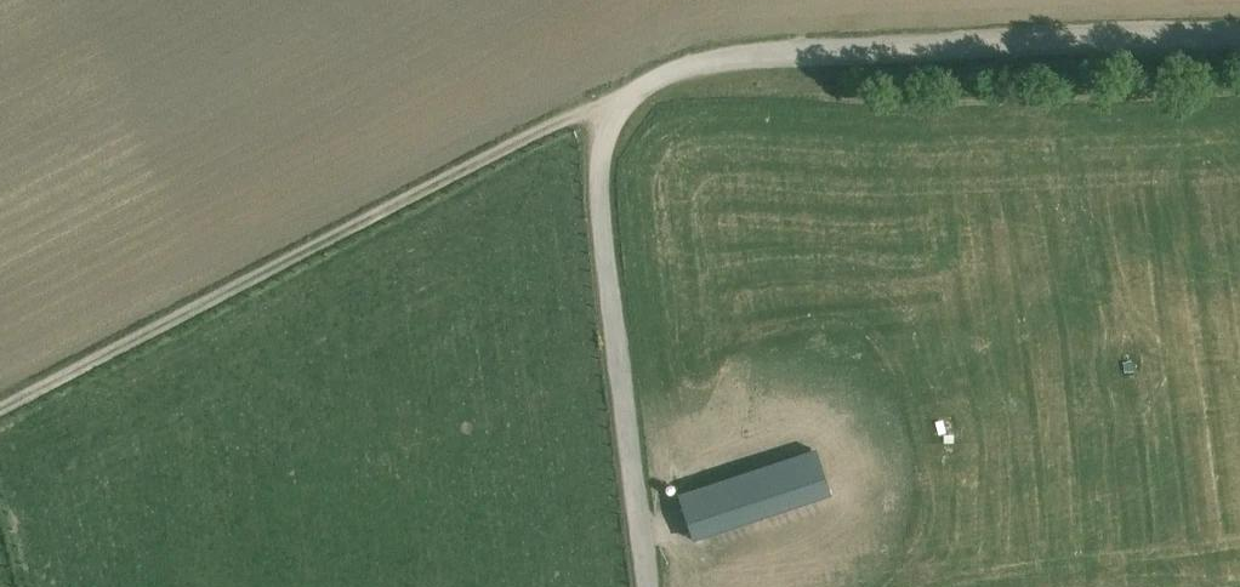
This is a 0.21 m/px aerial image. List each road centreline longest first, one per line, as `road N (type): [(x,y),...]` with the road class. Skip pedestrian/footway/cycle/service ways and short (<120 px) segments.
road 1 (track): [(1239,37),(730,56),(577,114),(368,215),(0,409)]
road 2 (track): [(623,95),(601,136),(599,187),(649,586)]

